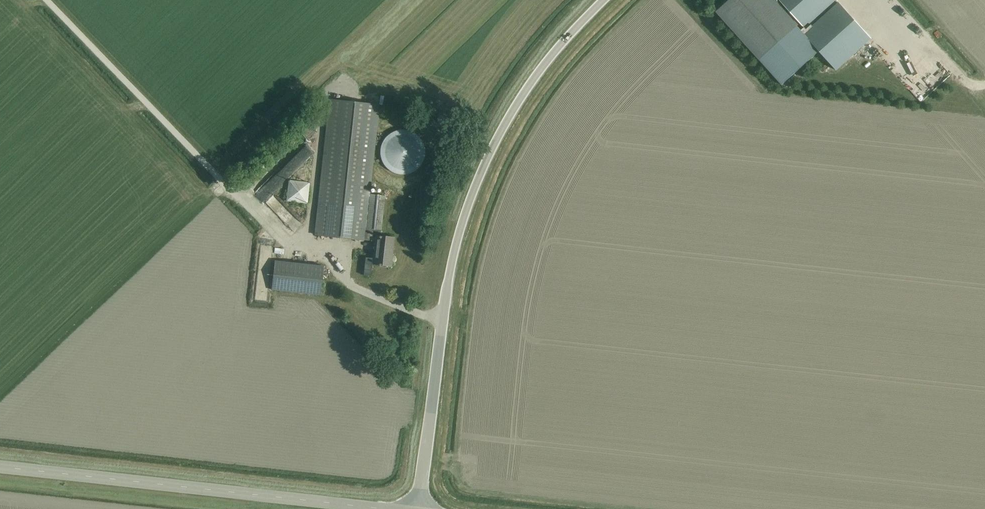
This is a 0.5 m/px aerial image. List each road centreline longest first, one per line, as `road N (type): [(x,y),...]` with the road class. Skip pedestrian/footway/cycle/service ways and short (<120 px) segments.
road 1 (unclassified): [(419,508),(444,310),(483,165),(548,56),(602,0)]
road 2 (unclassified): [(381,508),(0,467)]

